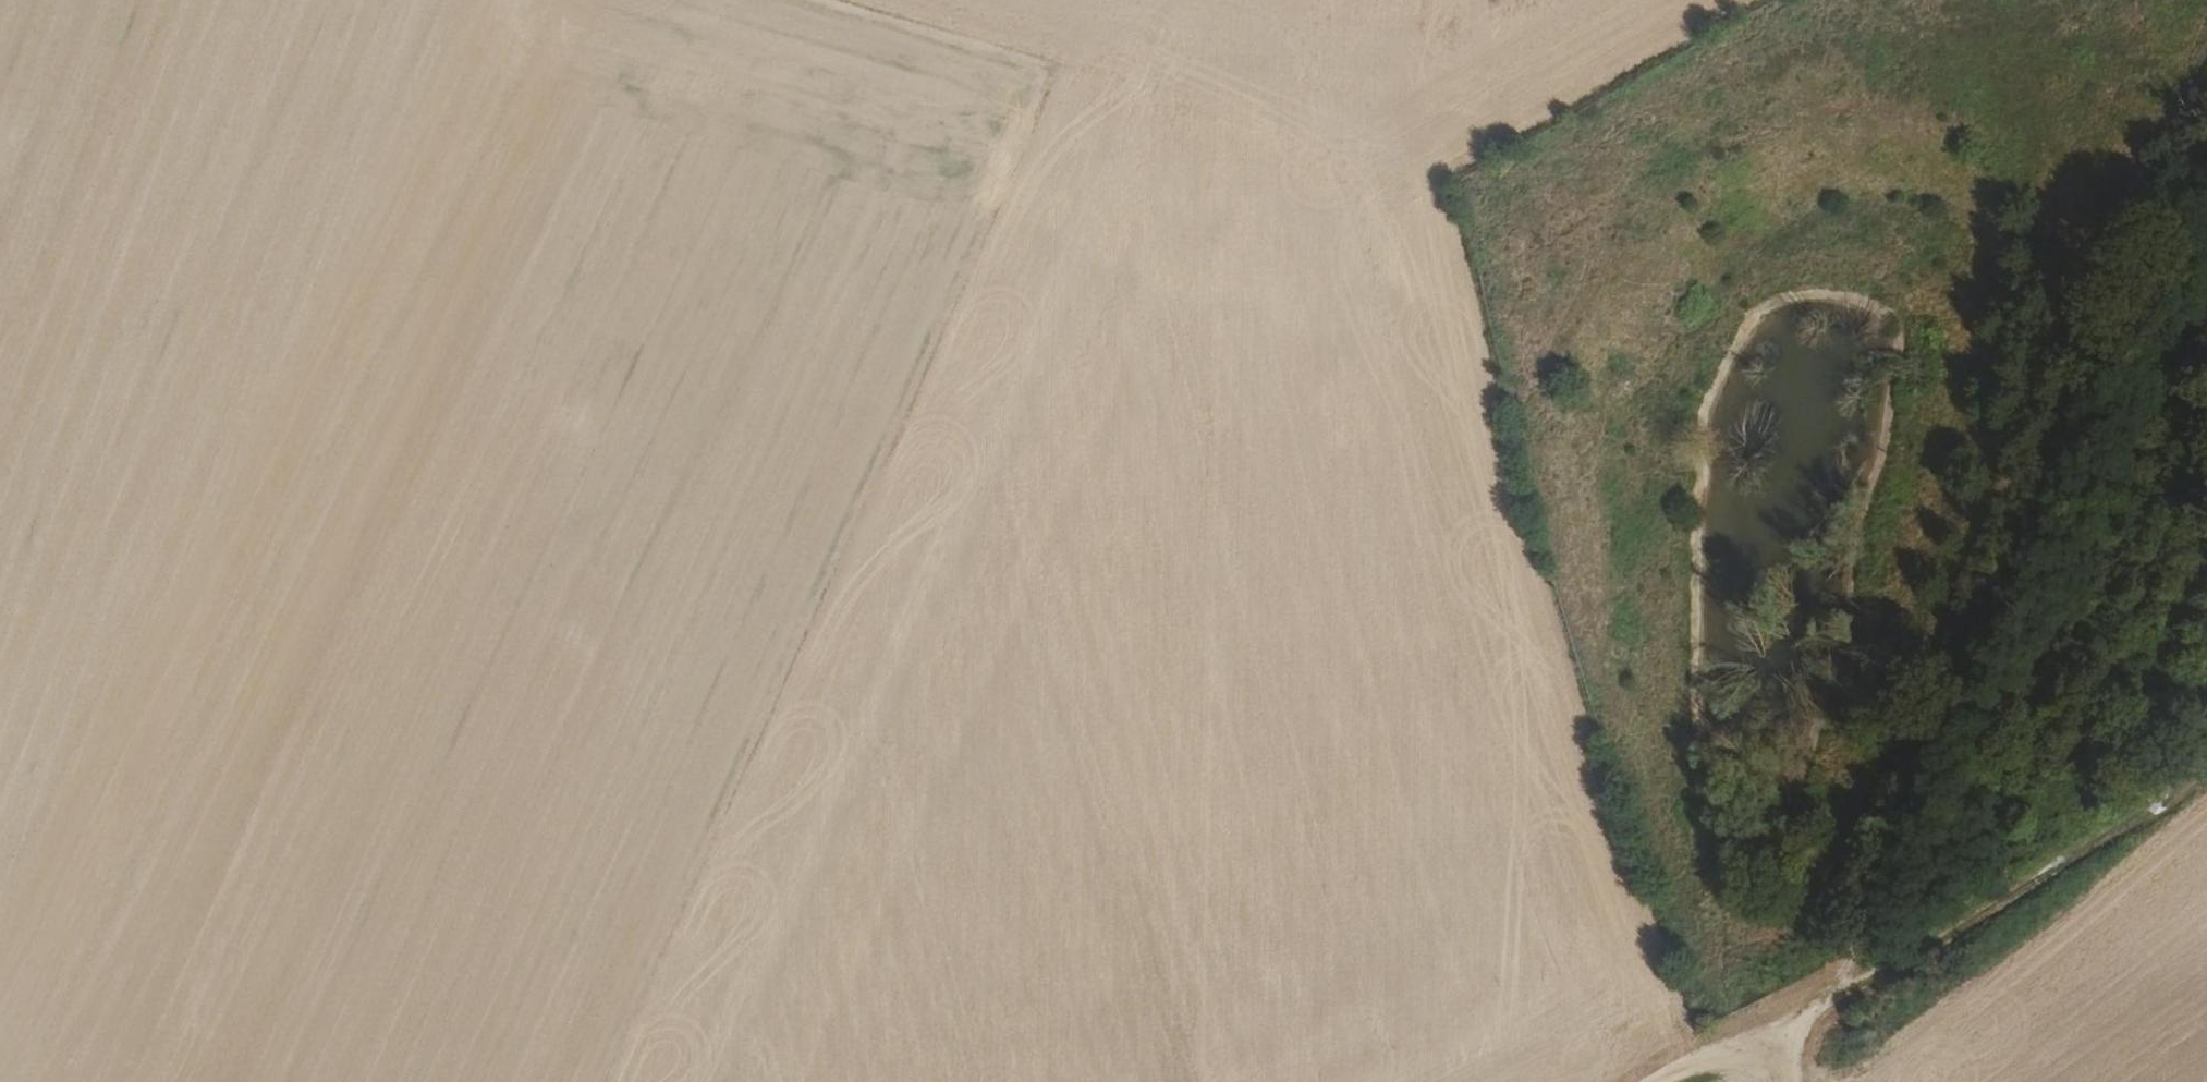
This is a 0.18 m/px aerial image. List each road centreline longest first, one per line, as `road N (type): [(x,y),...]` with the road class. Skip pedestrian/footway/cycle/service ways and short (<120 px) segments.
road 1 (track): [(1838,1004),(2206,129)]
road 2 (track): [(1780,1033),(1838,1004),(2206,746)]

